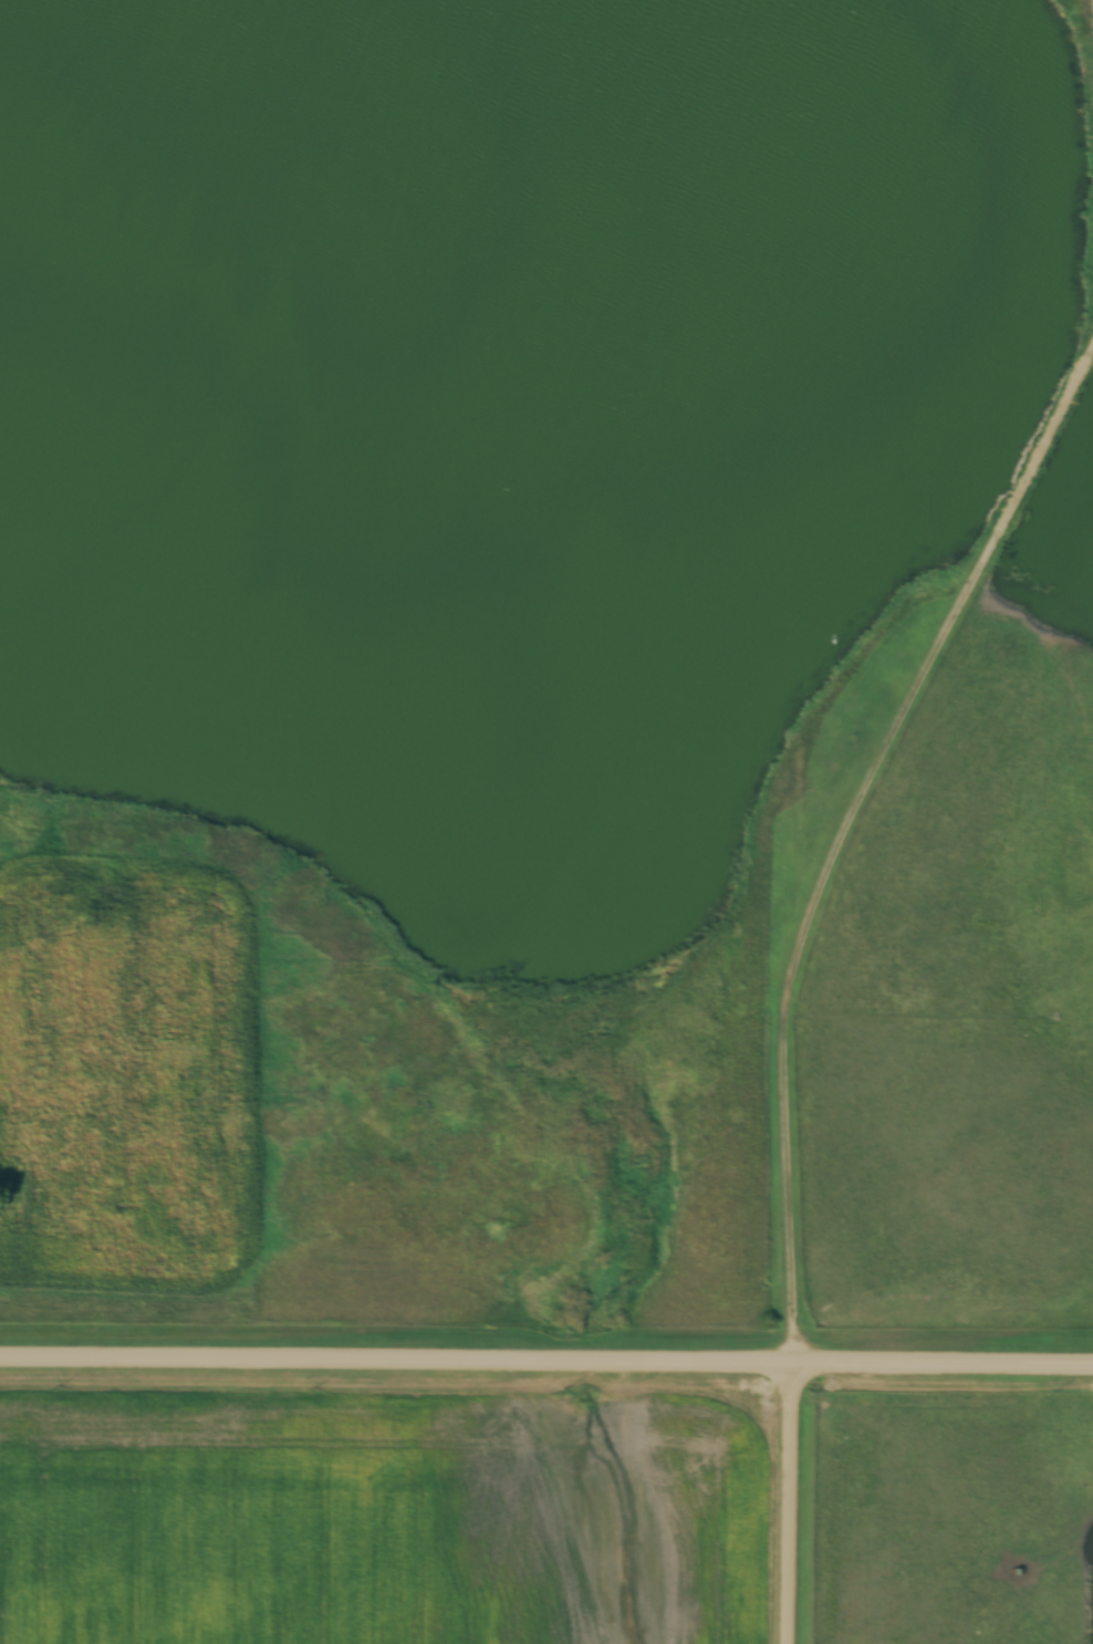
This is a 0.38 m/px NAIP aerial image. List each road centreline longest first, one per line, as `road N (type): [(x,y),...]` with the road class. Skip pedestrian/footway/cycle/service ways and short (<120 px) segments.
road 1 (residential): [(1092,1363),(0,1354)]
road 2 (residential): [(787,1643),(792,1360)]

